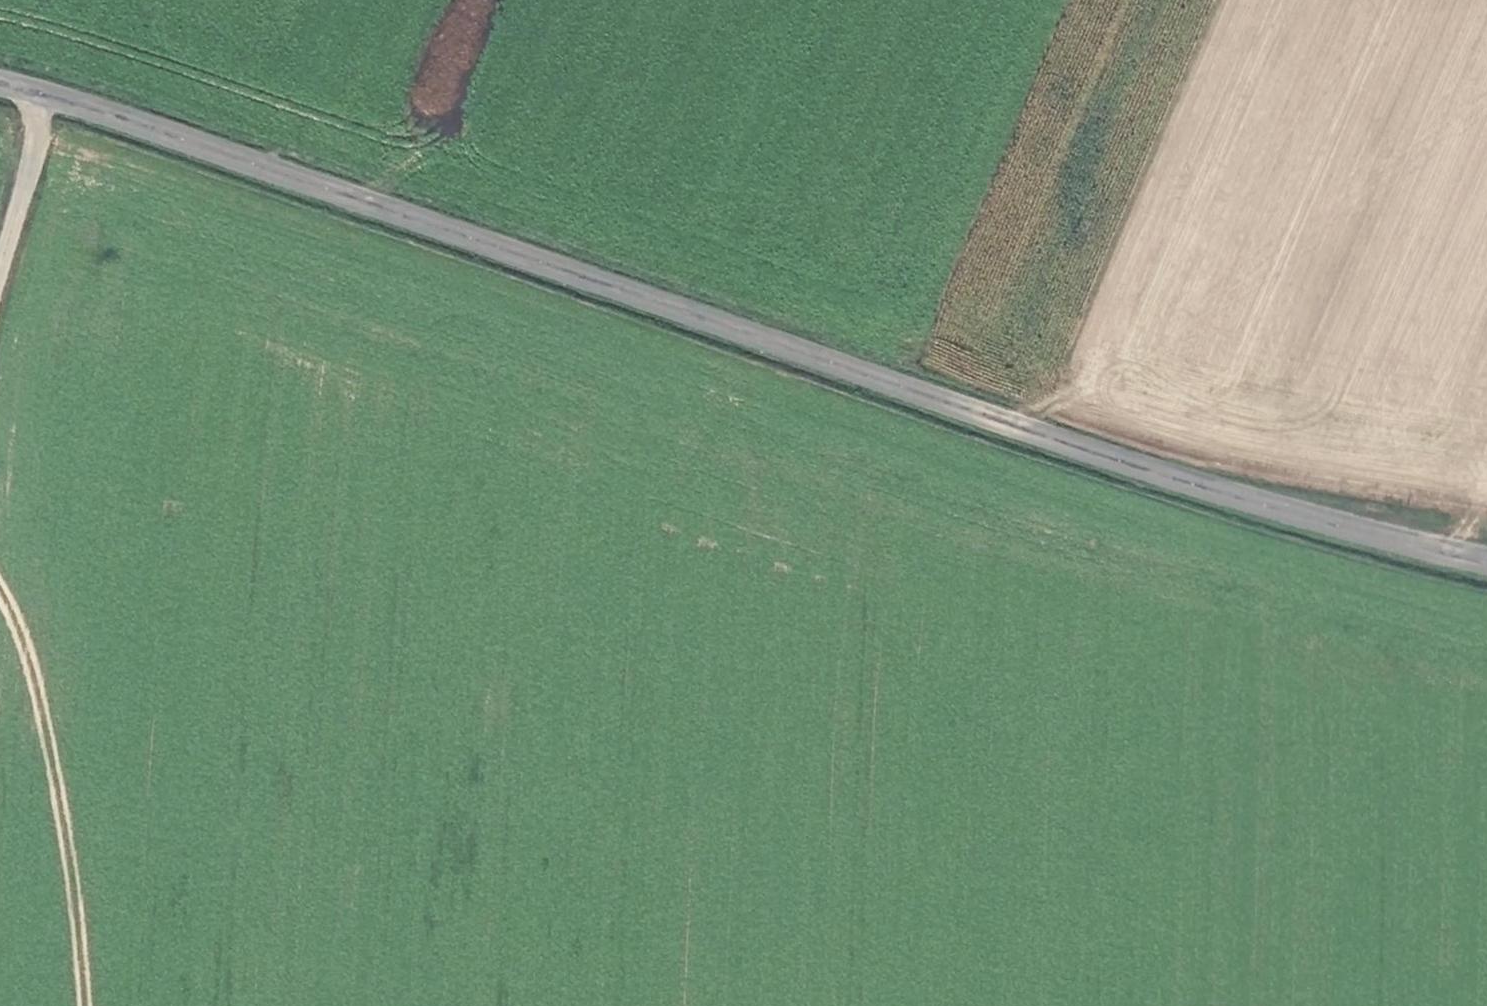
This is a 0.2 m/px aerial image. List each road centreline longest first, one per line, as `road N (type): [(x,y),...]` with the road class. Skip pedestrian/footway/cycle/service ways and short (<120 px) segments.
road 1 (secondary): [(1486,559),(1209,492),(193,142),(0,86)]

